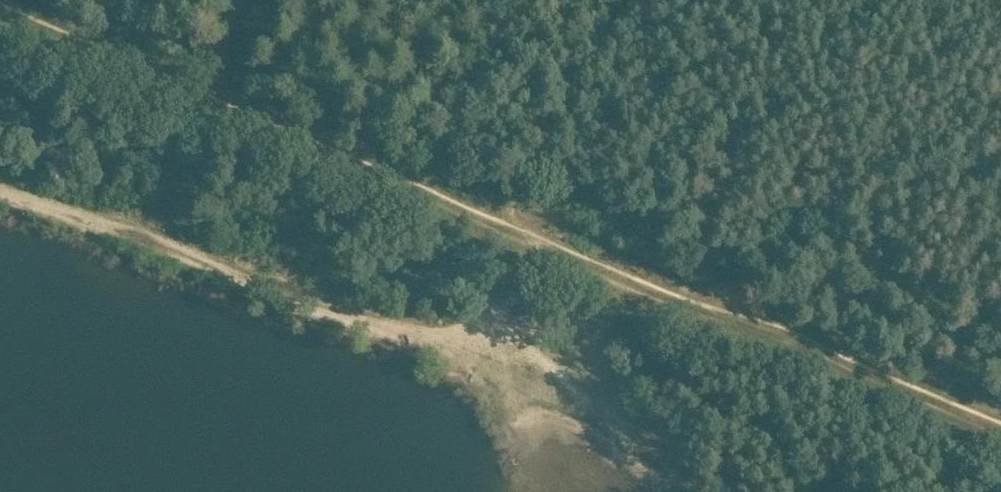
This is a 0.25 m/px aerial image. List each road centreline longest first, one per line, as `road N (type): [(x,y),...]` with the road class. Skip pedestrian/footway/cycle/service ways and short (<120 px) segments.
road 1 (track): [(0,21),(1000,444)]
road 2 (track): [(651,491),(578,418),(456,359),(0,193)]

